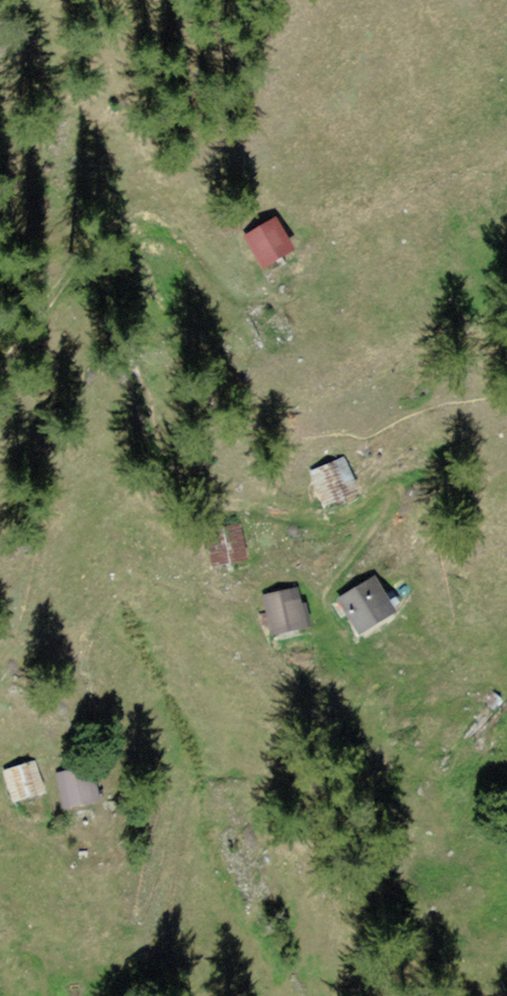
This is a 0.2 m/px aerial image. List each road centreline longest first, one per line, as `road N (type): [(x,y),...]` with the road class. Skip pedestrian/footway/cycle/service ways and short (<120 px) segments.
road 1 (track): [(0,368),(76,255),(131,258),(146,283),(150,439),(163,470),(194,498),(286,512),(311,532),(320,551),(310,580),(313,633)]
road 2 (track): [(105,251),(124,239),(170,235),(241,301),(270,294)]

